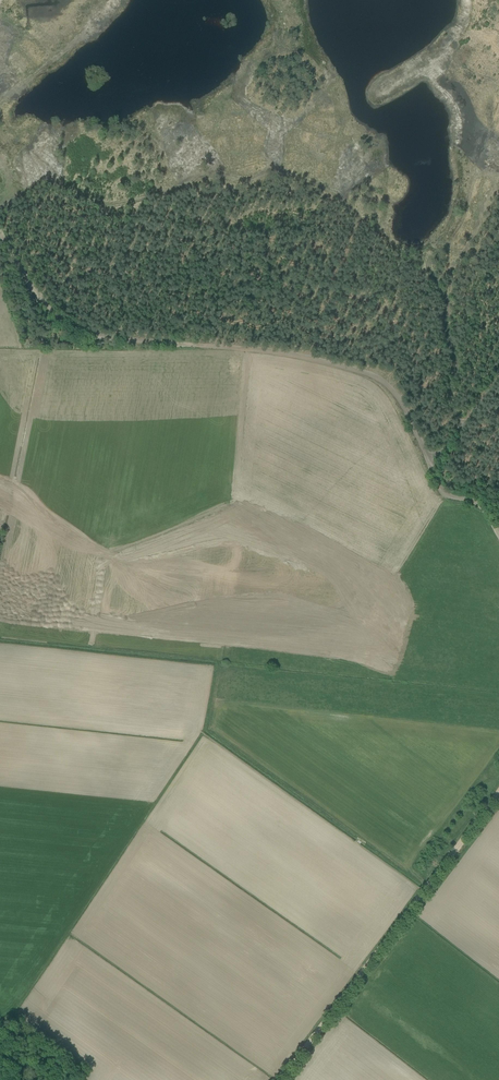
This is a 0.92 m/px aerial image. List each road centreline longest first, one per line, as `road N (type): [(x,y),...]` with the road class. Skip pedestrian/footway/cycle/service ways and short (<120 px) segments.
road 1 (track): [(282,1079),(498,793)]

